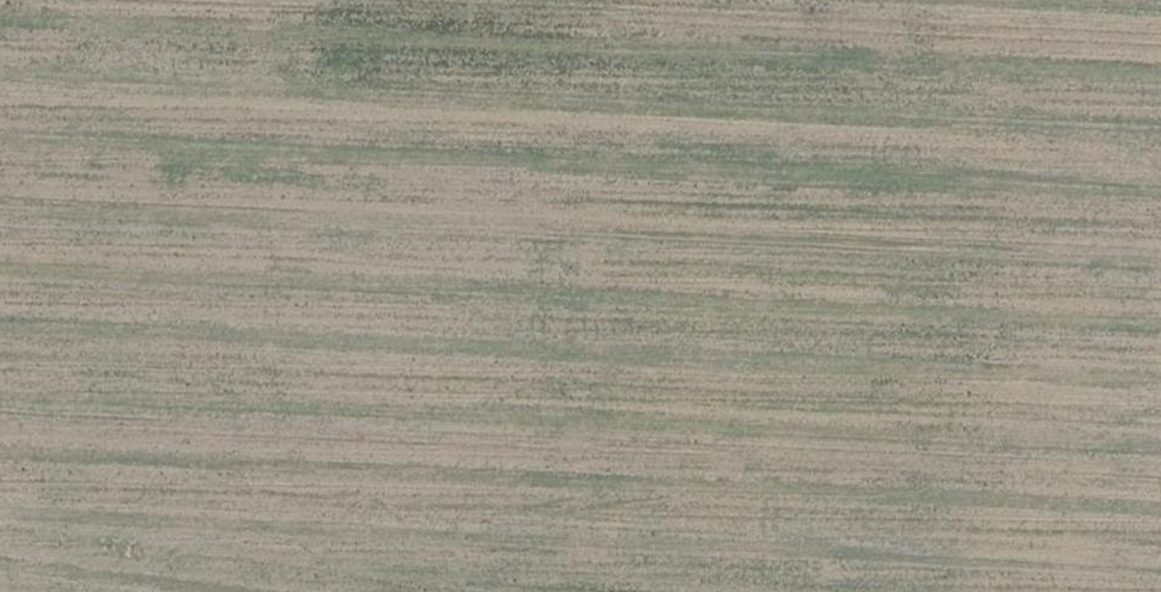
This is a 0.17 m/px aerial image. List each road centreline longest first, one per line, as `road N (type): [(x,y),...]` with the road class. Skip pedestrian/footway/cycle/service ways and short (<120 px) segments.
road 1 (track): [(1160,171),(0,81)]
road 2 (track): [(0,508),(1074,591)]

